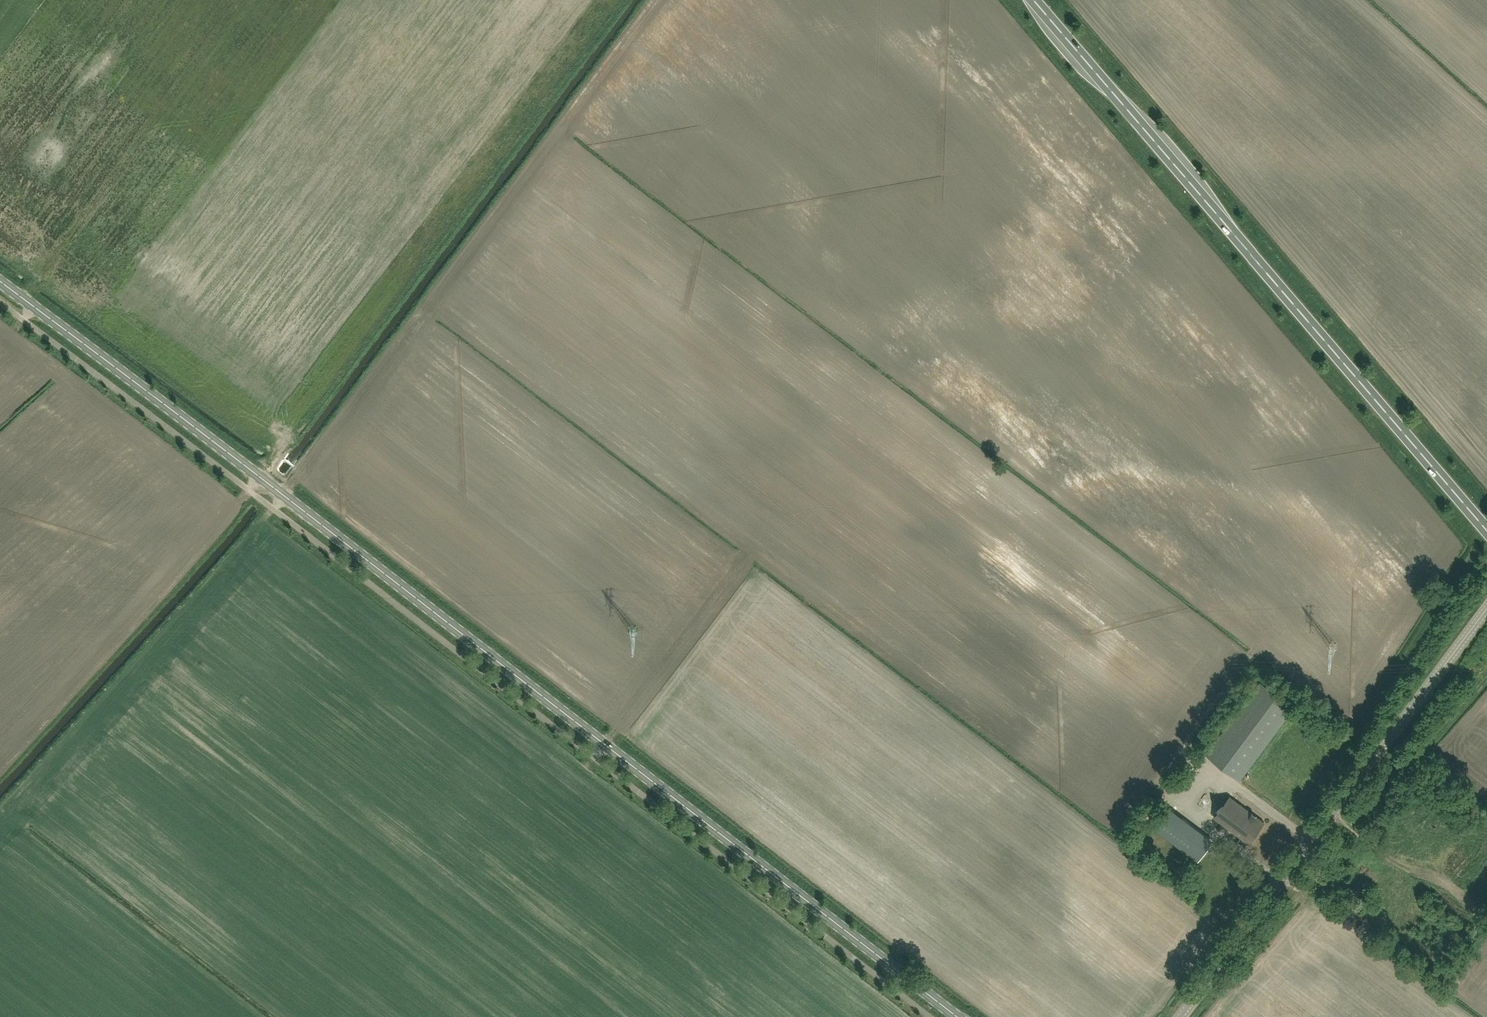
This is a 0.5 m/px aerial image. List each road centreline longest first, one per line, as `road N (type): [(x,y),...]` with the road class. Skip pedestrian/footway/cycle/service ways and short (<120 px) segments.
road 1 (tertiary): [(955,1016),(0,281)]
road 2 (primary): [(1486,530),(1034,0)]
road 3 (unclassified): [(1181,1016),(1486,609)]

